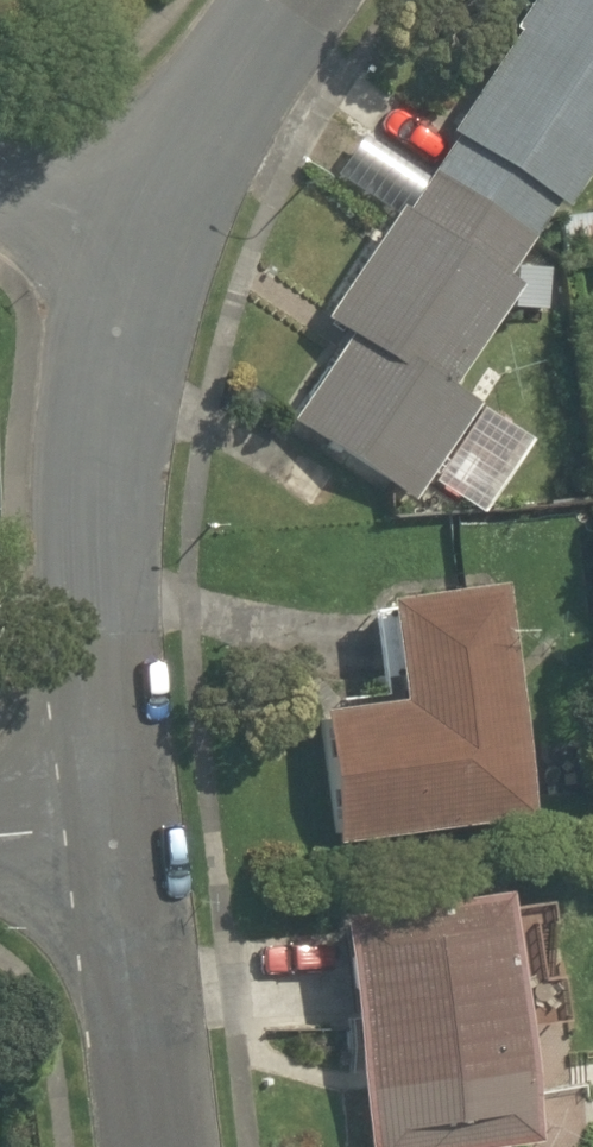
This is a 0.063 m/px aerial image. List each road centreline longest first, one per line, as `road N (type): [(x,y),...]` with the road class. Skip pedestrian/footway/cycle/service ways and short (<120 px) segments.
road 1 (residential): [(113,845),(126,243)]
road 2 (residential): [(158,1146),(113,845)]
road 3 (residential): [(126,243),(275,0)]
road 4 (residential): [(0,209),(126,243)]

